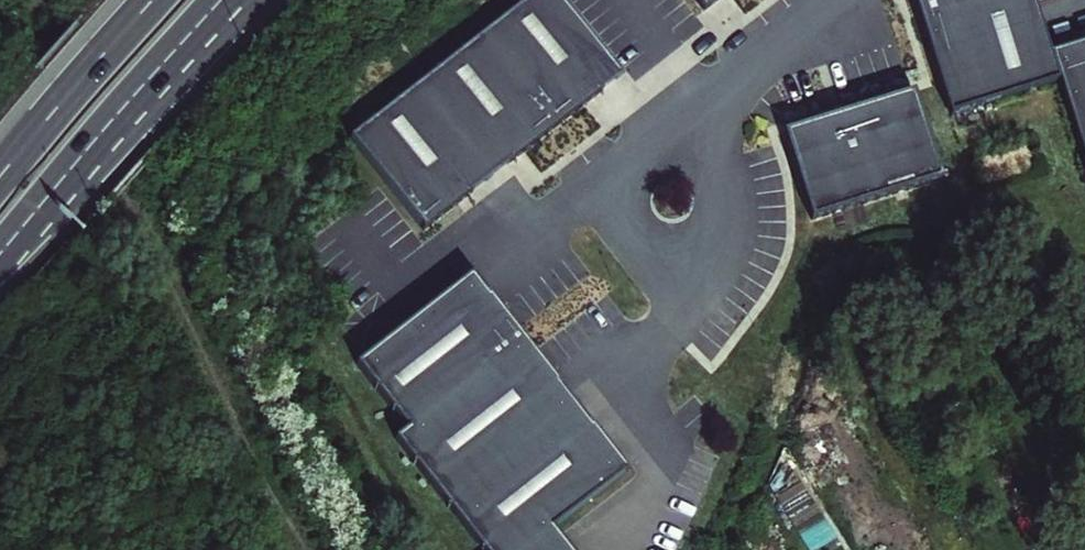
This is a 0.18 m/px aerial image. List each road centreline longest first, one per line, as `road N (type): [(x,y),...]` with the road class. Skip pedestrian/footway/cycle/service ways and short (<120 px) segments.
road 1 (residential): [(720,123),(727,207),(649,354),(660,444),(677,469),(633,549)]
road 2 (trunk): [(0,256),(180,49)]
road 3 (residential): [(720,123),(648,146),(516,248)]
road 4 (trunk): [(156,0),(0,179)]
road 5 (residential): [(841,0),(788,44),(720,123)]

